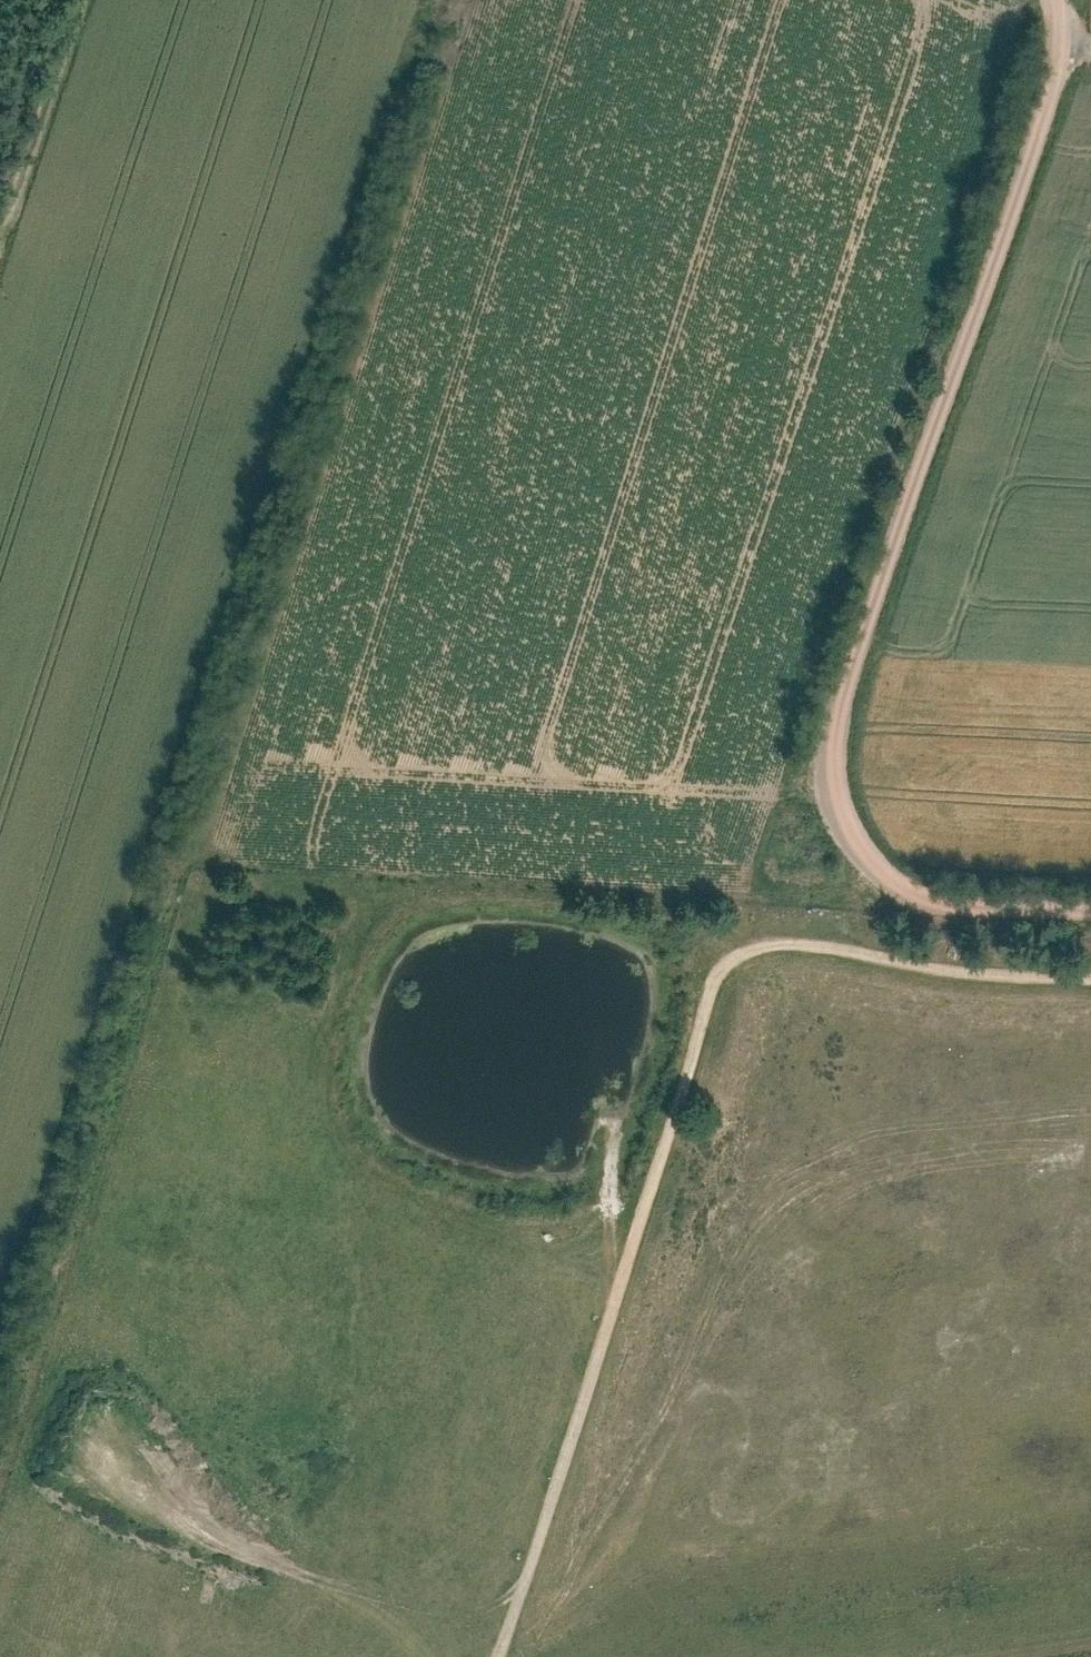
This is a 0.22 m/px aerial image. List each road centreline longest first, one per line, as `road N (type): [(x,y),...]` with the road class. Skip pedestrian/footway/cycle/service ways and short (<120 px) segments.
road 1 (track): [(1061,0),(1064,21),(1040,123),(840,732),(856,833),(904,882),(950,895),(1090,901)]

